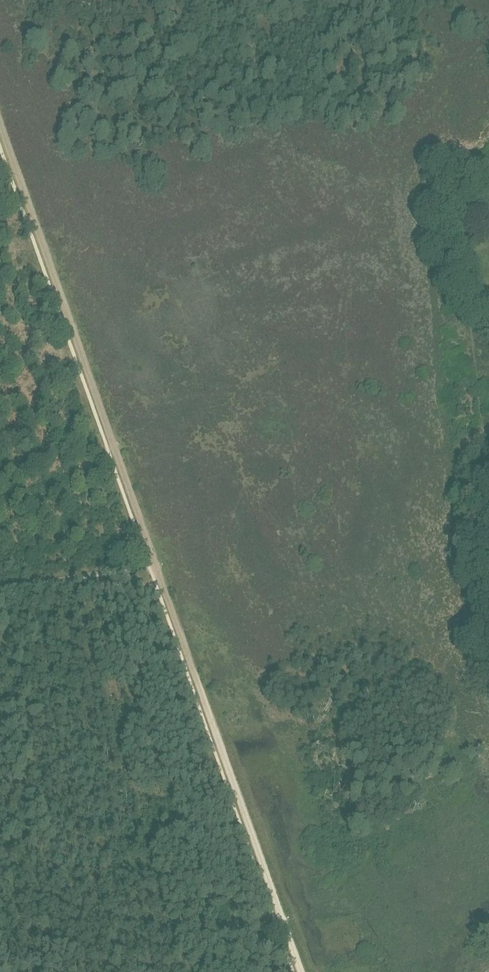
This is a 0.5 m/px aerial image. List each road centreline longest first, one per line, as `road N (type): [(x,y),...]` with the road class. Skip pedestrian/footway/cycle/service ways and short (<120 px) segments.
road 1 (track): [(159,566),(0,119)]
road 2 (track): [(302,971),(159,566)]

